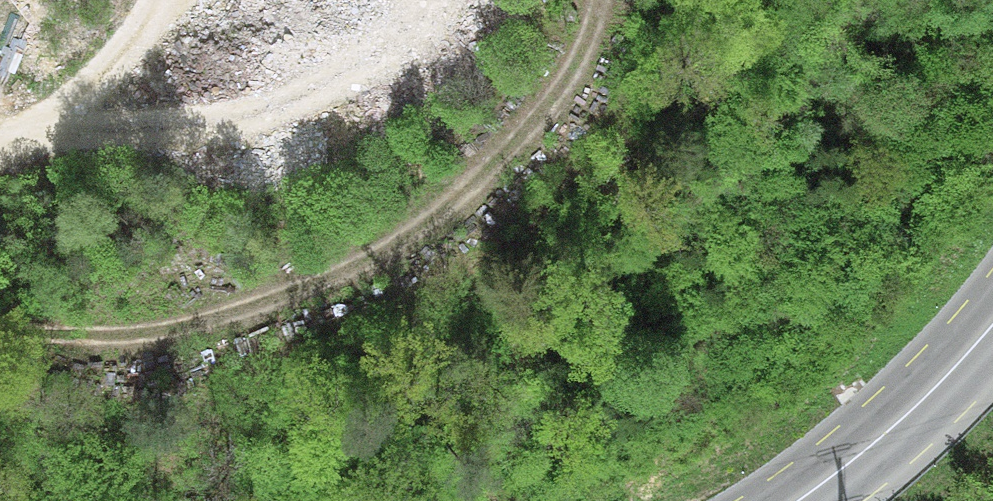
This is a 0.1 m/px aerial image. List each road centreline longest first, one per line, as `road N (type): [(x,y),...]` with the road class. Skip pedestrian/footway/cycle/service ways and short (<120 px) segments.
road 1 (track): [(0,331),(195,323),(337,276),(390,250),(451,207),(536,121),(579,57),(599,0)]
road 2 (primary): [(797,500),(926,396),(992,324)]
road 3 (track): [(156,0),(108,71),(0,148)]

